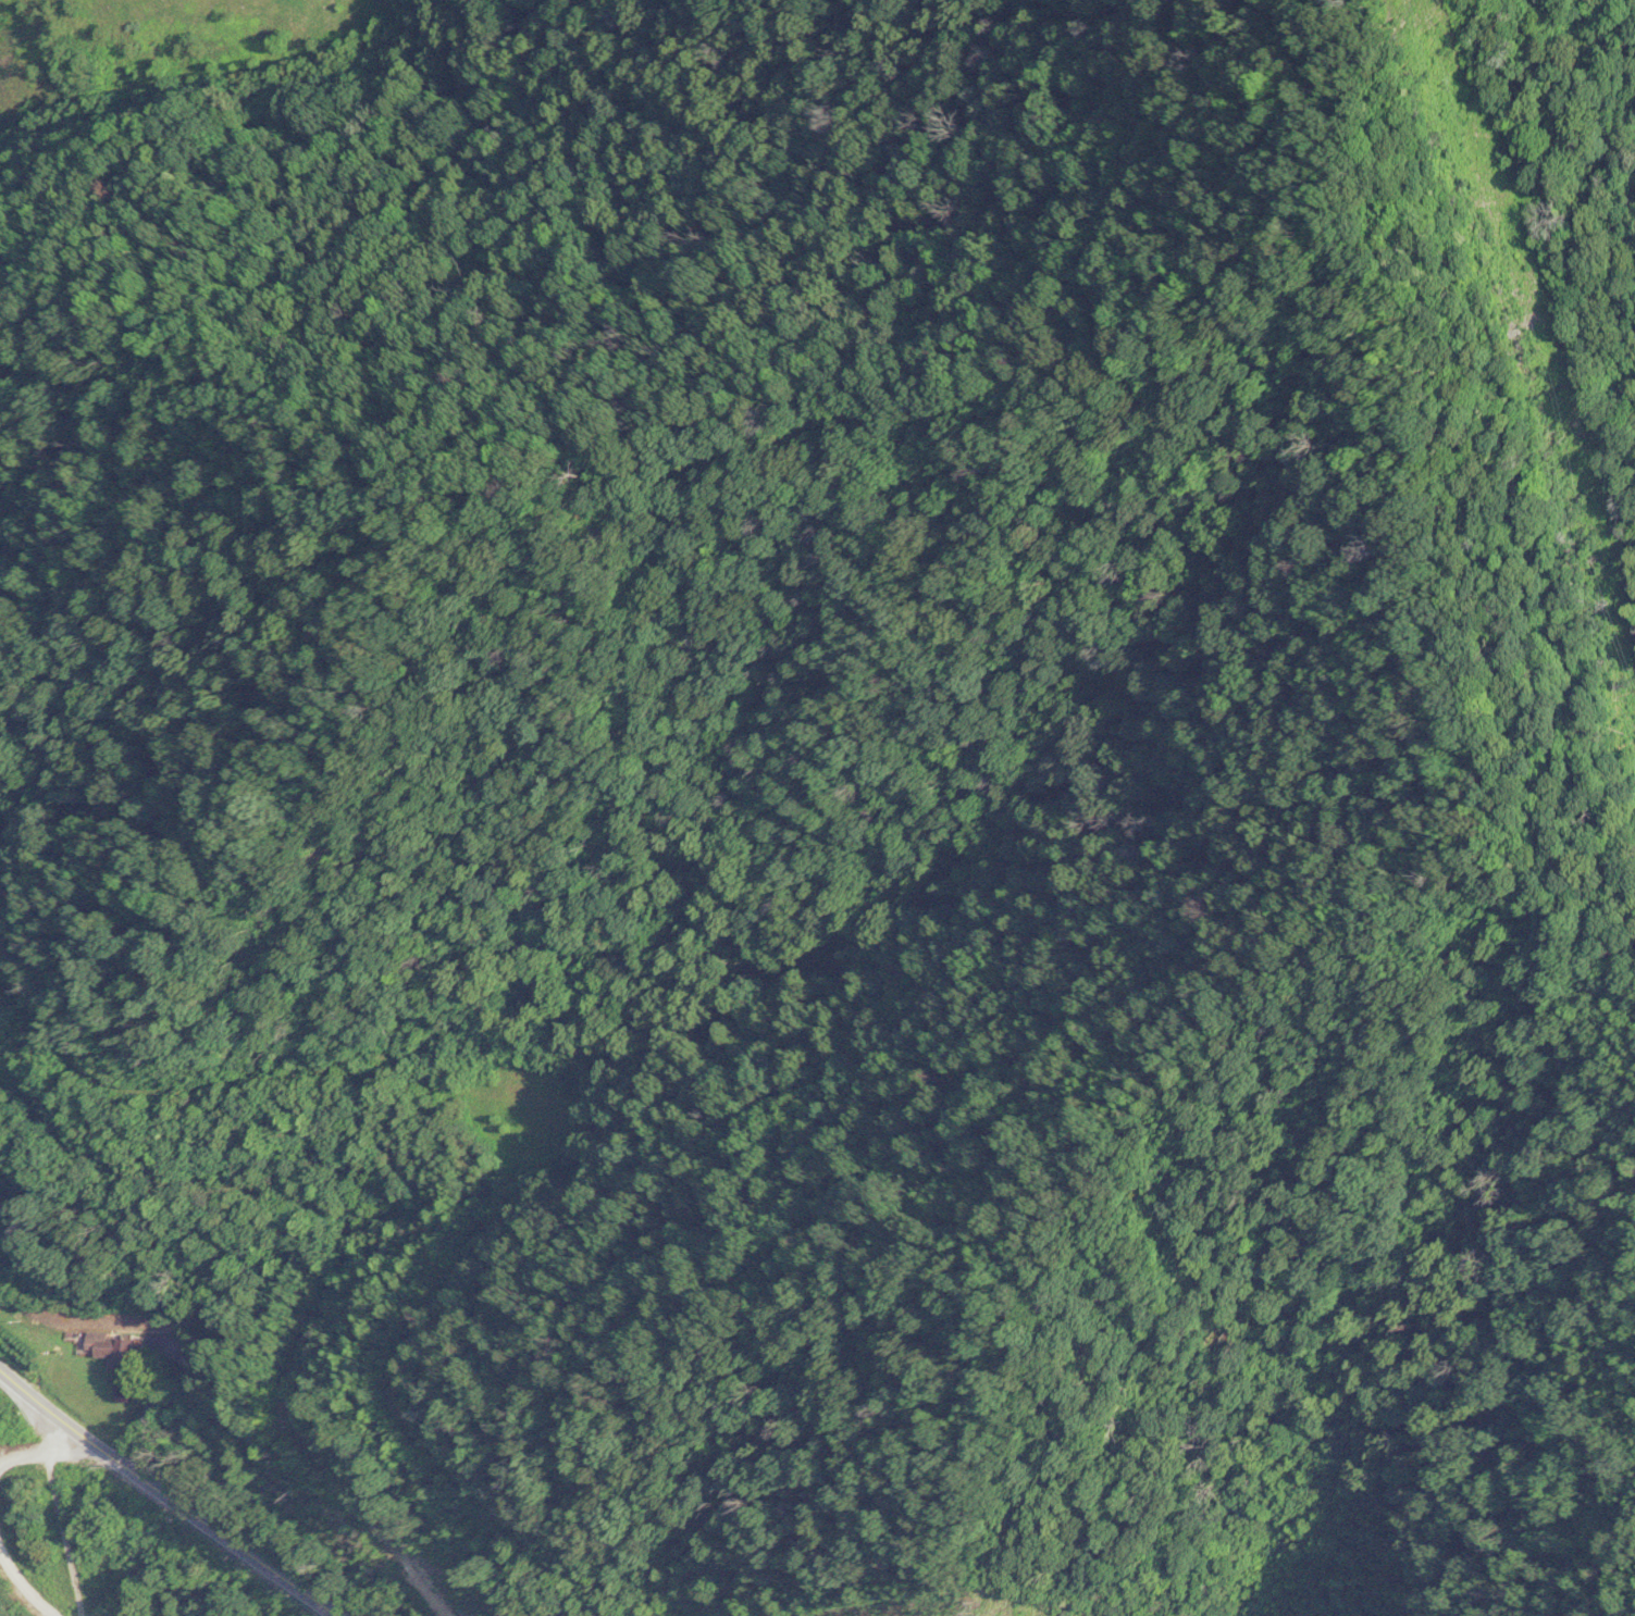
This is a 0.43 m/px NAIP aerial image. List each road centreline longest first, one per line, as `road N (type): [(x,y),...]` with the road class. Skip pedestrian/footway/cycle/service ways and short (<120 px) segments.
road 1 (secondary): [(0,1362),(72,1429),(331,1615)]

